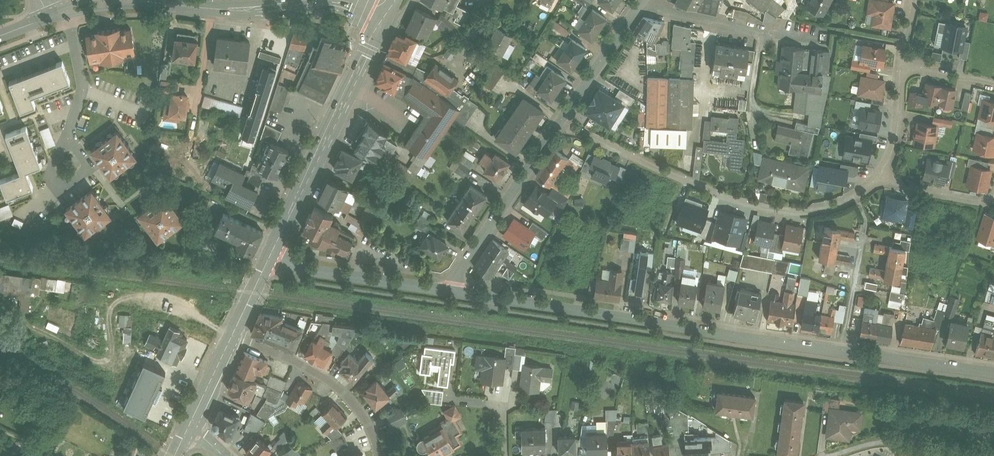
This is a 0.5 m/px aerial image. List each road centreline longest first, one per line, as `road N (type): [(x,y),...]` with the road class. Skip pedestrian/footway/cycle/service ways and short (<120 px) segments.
road 1 (residential): [(842,351),(450,290)]
road 2 (residential): [(882,176),(833,208),(773,210),(564,123)]
road 3 (secondary): [(381,18),(331,4),(248,10),(131,0),(67,12)]
road 4 (secondary): [(381,18),(266,264)]
road 5 (residential): [(450,290),(564,123)]
road 6 (residential): [(381,455),(348,395),(233,333)]
road 7 (residential): [(450,290),(266,264)]
road 8 (residential): [(638,4),(814,36)]
road 9 (residential): [(67,12),(81,78),(67,164)]
road 10 (residential): [(993,372),(842,351)]
road 11 (residential): [(564,123),(638,4)]

